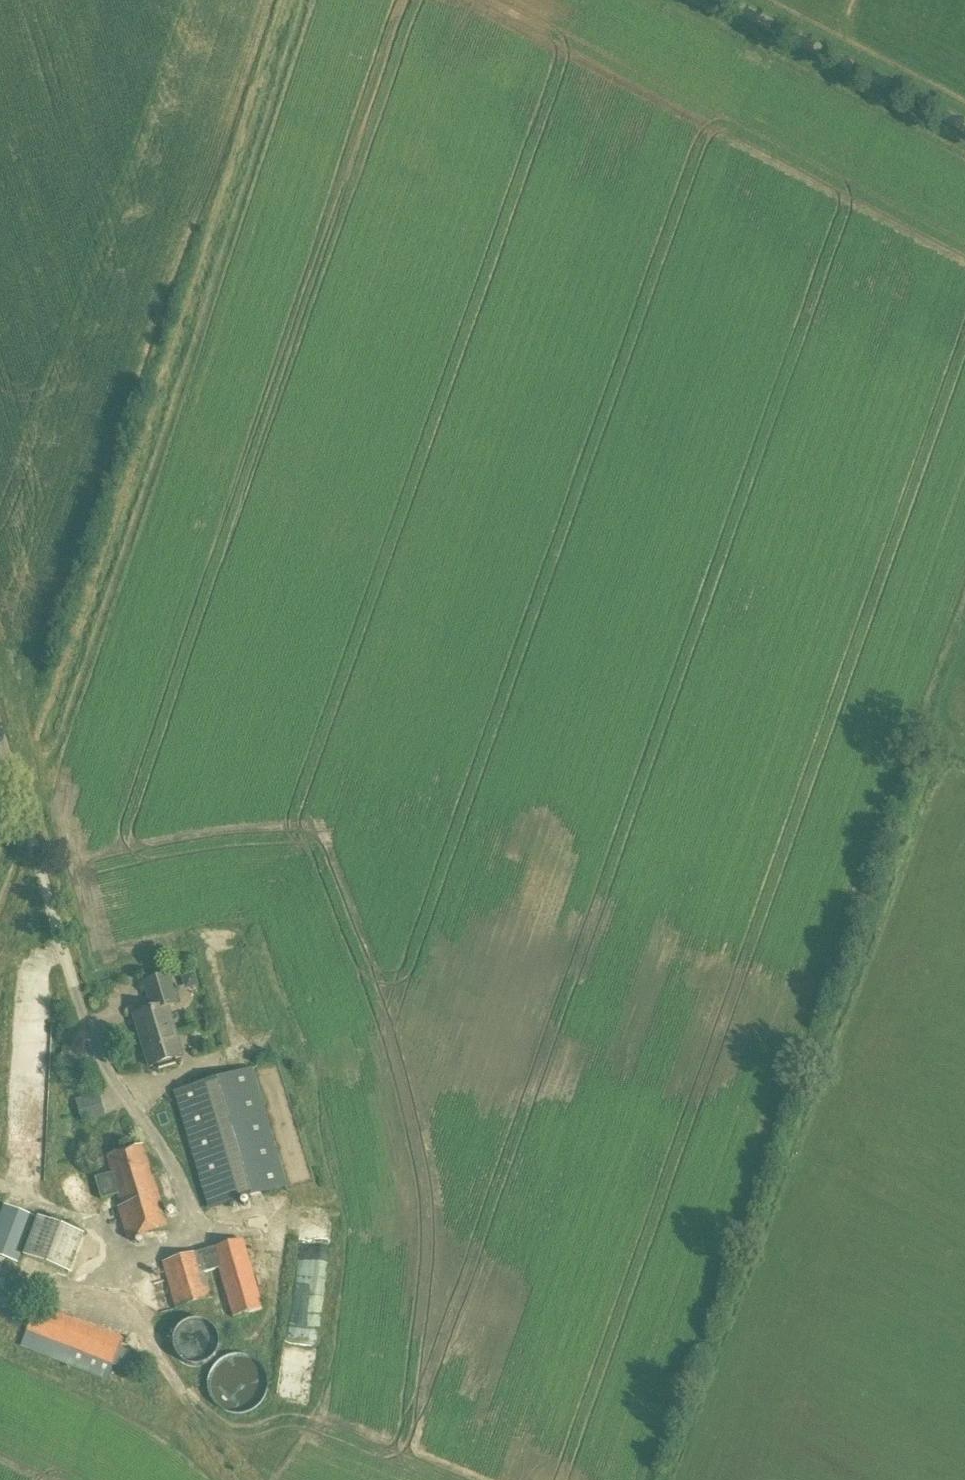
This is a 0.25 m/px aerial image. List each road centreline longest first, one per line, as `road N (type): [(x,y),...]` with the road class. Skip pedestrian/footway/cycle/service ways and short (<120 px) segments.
road 1 (unclassified): [(964,127),(720,0)]

